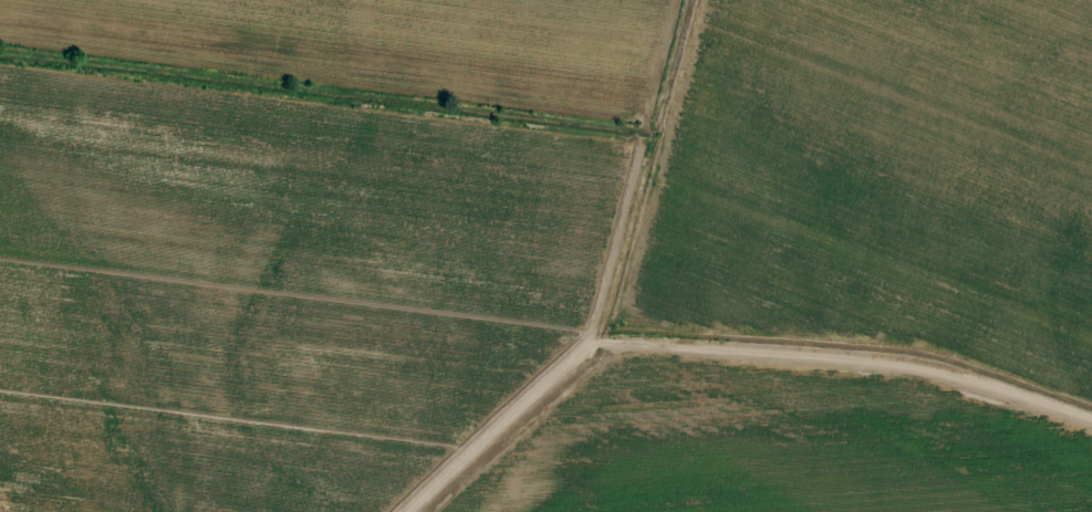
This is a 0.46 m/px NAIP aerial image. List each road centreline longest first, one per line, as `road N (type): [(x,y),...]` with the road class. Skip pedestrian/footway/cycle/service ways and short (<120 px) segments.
road 1 (track): [(1091,421),(908,367),(596,344),(411,511)]

